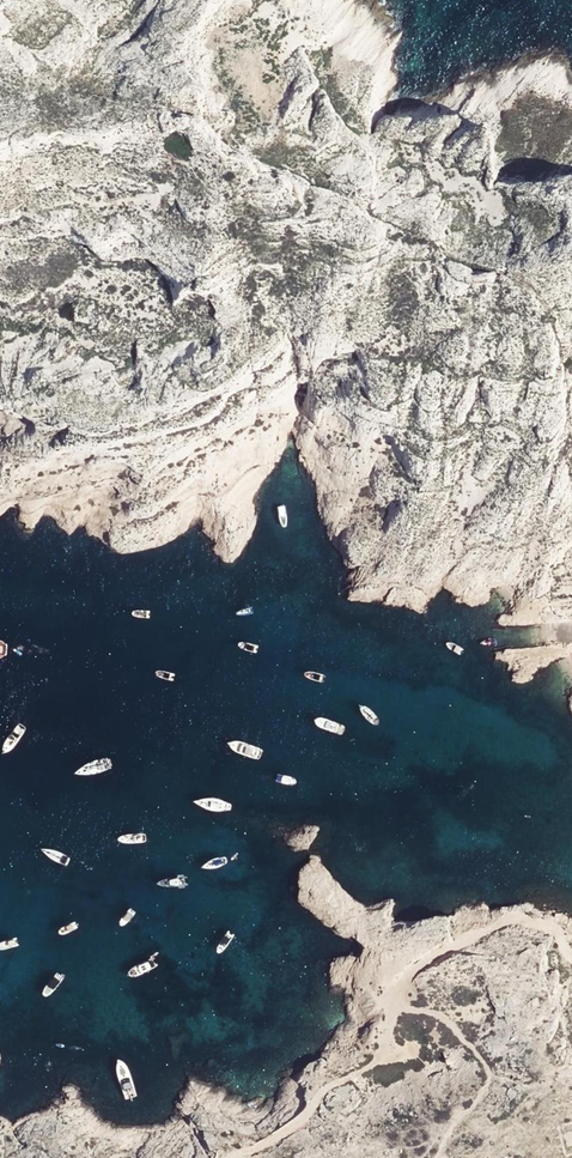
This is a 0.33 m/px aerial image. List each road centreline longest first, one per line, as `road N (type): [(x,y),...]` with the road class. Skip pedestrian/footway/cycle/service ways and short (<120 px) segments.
road 1 (track): [(377,1061),(397,985),(438,950),(521,919),(547,924),(571,957)]

